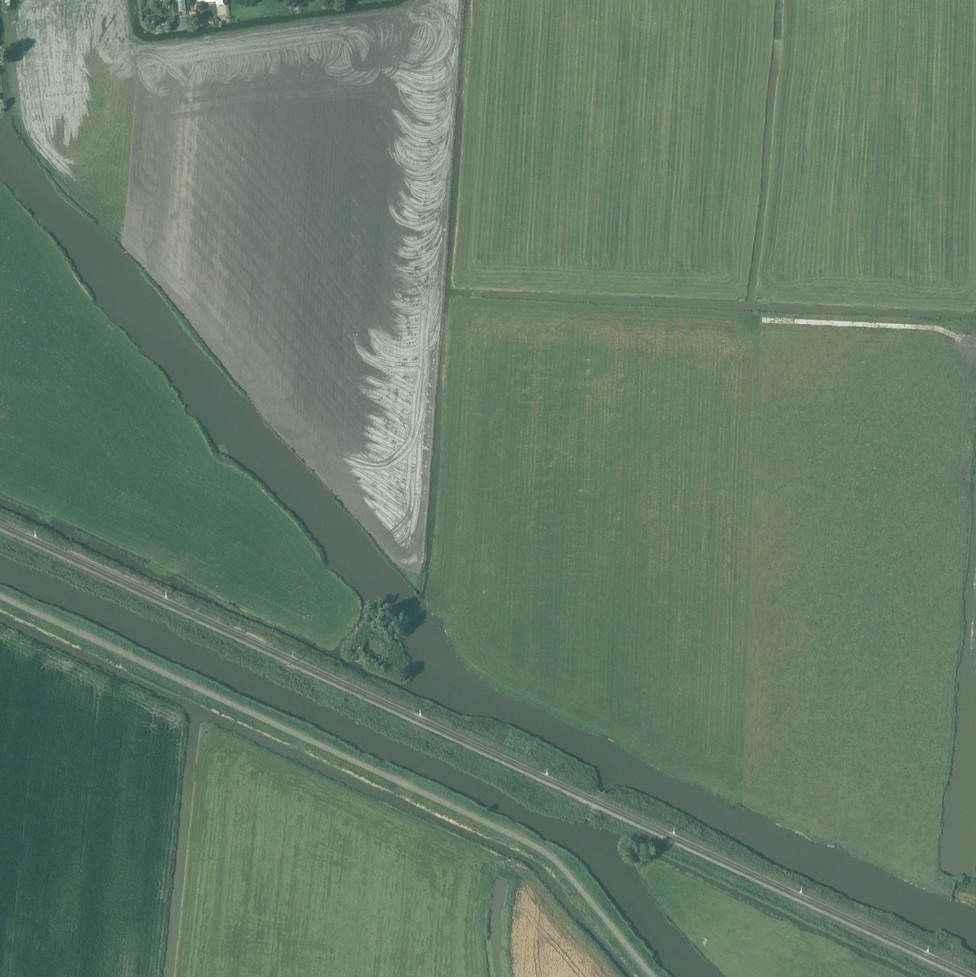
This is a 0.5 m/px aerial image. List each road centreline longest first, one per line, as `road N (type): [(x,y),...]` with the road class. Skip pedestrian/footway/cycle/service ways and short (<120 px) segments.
road 1 (track): [(975,342),(937,327),(763,319)]

